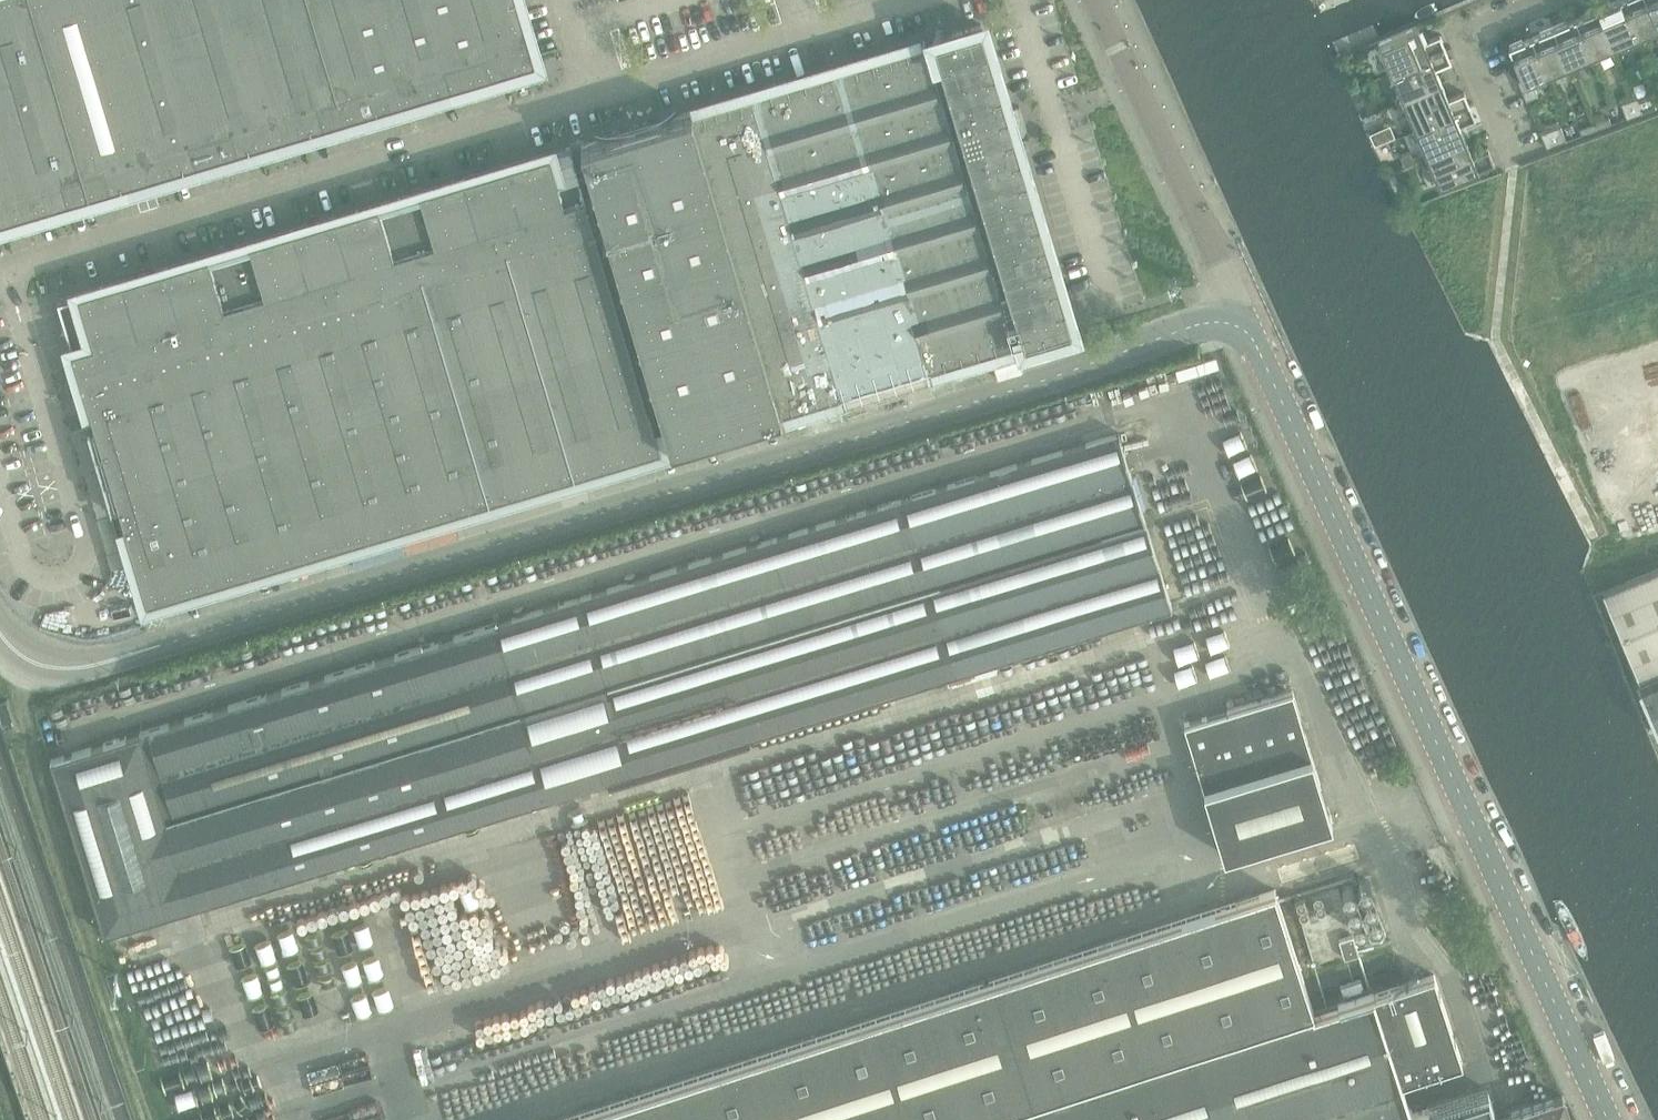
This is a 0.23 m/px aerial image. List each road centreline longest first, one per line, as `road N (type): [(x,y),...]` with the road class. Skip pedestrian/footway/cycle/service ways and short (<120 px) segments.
road 1 (tertiary): [(0,631),(31,658),(82,669),(1112,365),(1243,316)]
road 2 (tertiary): [(1611,1119),(1243,316)]
road 3 (unclassified): [(0,275),(587,99)]
road 4 (track): [(147,1119),(37,786),(20,687),(31,658)]
road 5 (unclassified): [(1094,0),(1243,316)]
road 6 (unclassified): [(587,99),(920,0)]
road 7 (residential): [(1515,164),(1459,37),(1545,0)]

